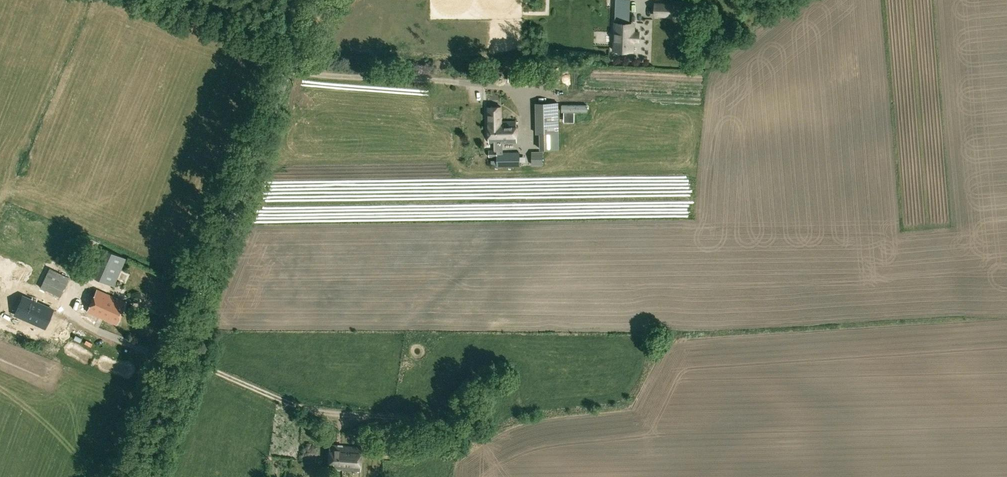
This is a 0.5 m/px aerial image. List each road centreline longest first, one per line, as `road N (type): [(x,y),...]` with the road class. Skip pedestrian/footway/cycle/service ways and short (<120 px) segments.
road 1 (tertiary): [(127,476),(315,0)]

